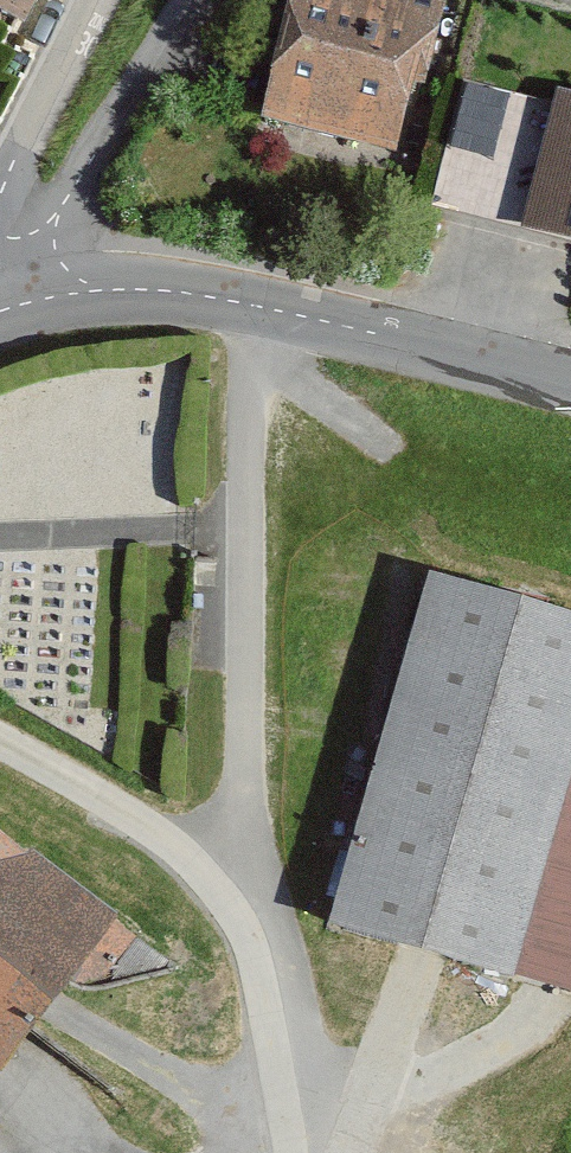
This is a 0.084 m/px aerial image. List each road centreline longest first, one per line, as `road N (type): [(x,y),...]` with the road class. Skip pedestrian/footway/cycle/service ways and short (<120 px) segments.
road 1 (residential): [(249,311),(253,968)]
road 2 (residential): [(0,749),(112,810),(197,885),(253,968)]
road 3 (residential): [(249,311),(570,387)]
road 4 (residential): [(5,307),(92,295),(178,296),(249,311)]
road 5 (residential): [(0,194),(89,0)]
road 6 (residential): [(253,968),(298,1152)]

